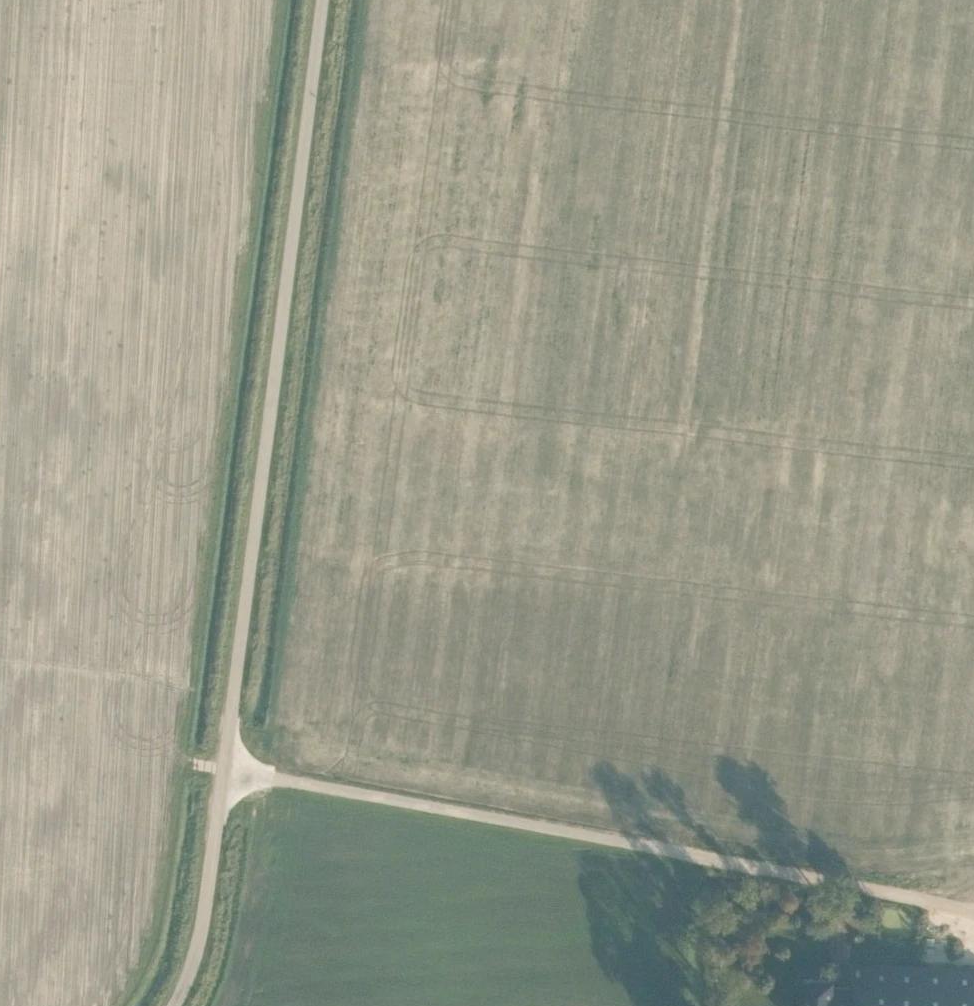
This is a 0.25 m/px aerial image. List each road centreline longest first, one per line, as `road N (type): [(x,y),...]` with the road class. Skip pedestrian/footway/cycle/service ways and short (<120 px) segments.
road 1 (unclassified): [(172,1005),(200,937),(324,0)]

